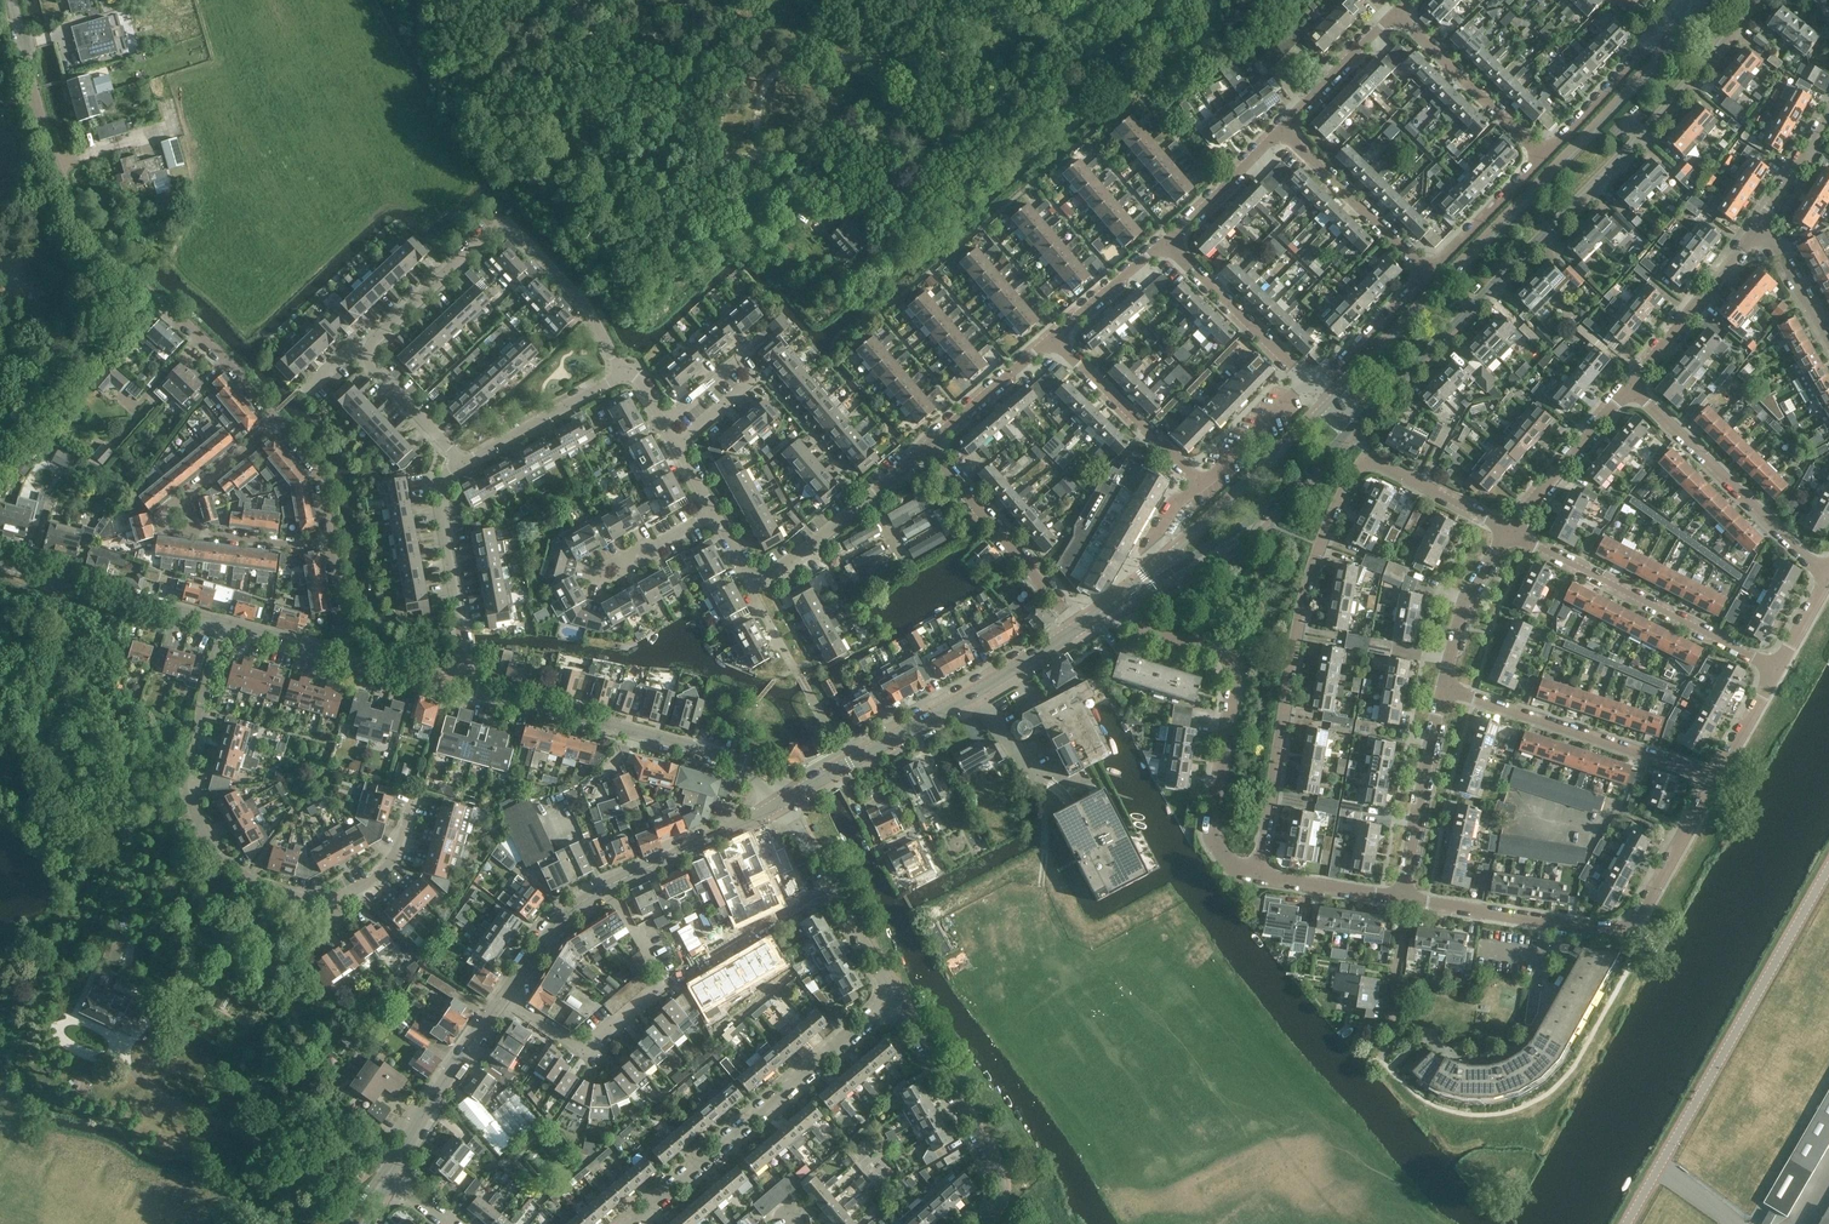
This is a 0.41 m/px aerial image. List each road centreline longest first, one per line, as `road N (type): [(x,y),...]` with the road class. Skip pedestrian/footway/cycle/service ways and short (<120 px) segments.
road 1 (tertiary): [(1355,423),(1630,143),(1747,0)]
road 2 (tertiary): [(1673,44),(1331,400)]
road 3 (residential): [(1258,874),(1311,570),(1364,463),(1386,465)]
road 4 (residential): [(279,422),(206,341),(92,243),(57,176),(29,67)]
road 5 (tertiary): [(1630,1223),(1828,868)]
road 6 (residential): [(1714,778),(1639,916),(1623,929),(1405,897)]
road 7 (residential): [(361,352),(503,227),(601,330),(625,371)]
road 8 (residential): [(333,899),(242,877),(213,844),(183,787),(223,622)]
road 9 (residential): [(1258,874),(1226,858),(1214,828),(1230,661),(1212,649),(1158,640),(1116,602)]
road 10 (tertiary): [(784,800),(762,777),(717,756),(456,685)]
road 11 (residential): [(634,1223),(896,994)]
road 12 (residential): [(611,884),(667,978),(590,1050),(501,995)]
road 13 (residential): [(1776,671),(1510,533)]
road 14 (residential): [(1714,778),(1445,688)]
road 15 (tertiary): [(838,769),(1082,625)]
road 16 (residential): [(1827,580),(1635,386)]
road 17 (residential): [(985,1223),(996,1208),(1000,1172),(896,994)]
road 18 (residential): [(675,446),(760,376),(741,355),(659,421)]
road 19 (residential): [(456,685),(463,651),(432,490),(457,464)]
road 20 (residential): [(1082,625),(929,450)]
road 21 (tertiary): [(223,622),(0,563)]
road 22 (tertiary): [(1179,566),(1263,514),(1355,423)]
road 23 (tertiary): [(1331,400),(1170,556)]
road 24 (residential): [(896,994),(784,800)]
road 25 (residential): [(1405,897),(1445,688)]
road 26 (residential): [(1281,128),(1432,273)]
road 27 (tertiary): [(388,1171),(501,995)]
road 28 (residential): [(1201,484),(1053,339)]
road 29 (residential): [(1635,386),(1763,226)]
road 30 (residential): [(1545,153),(1397,12)]
road 31 (residential): [(1308,378),(1166,239)]
road 32 (residential): [(1510,533),(1635,386)]
road 33 (tertiary): [(611,884),(784,800)]
road 34 (residential): [(457,464),(625,371)]
road 35 (residential): [(1445,688),(1466,597),(1510,533)]
road 36 (residential): [(1053,339),(929,450)]
road 37 (residential): [(1432,273),(1545,153)]
road 38 (residential): [(1545,153),(1658,33)]
road 39 (residential): [(1281,128),(1397,12)]
road 40 (residential): [(424,775),(401,845),(376,876),(333,899)]
road 41 (residential): [(1317,386),(1432,273)]
road 42 (residential): [(1166,239),(1281,128)]
road 43 (tertiary): [(501,995),(568,913),(611,884)]
road 44 (residential): [(1053,339),(1166,239)]
road 45 (residential): [(1308,378),(1201,484)]
road 46 (residential): [(1405,897),(1258,874)]
road 47 (residential): [(457,464),(361,352)]
road 48 (residential): [(748,584),(867,500)]
road 49 (residential): [(1510,533),(1386,465)]
road 50 (residential): [(191,531),(298,544),(331,539)]
road 51 (residential): [(1763,226),(1828,107)]
road 52 (residential): [(595,580),(712,515)]
road 53 (residential): [(838,769),(899,887)]
road 54 (residential): [(331,539),(317,469),(279,422)]
road 55 (residential): [(1828,335),(1763,226)]
road 56 (residential): [(1394,1022),(1405,897)]
road 57 (residential): [(1776,671),(1714,778)]
road 58 (residential): [(279,422),(184,500)]
road 59 (tertiary): [(340,654),(223,622)]

